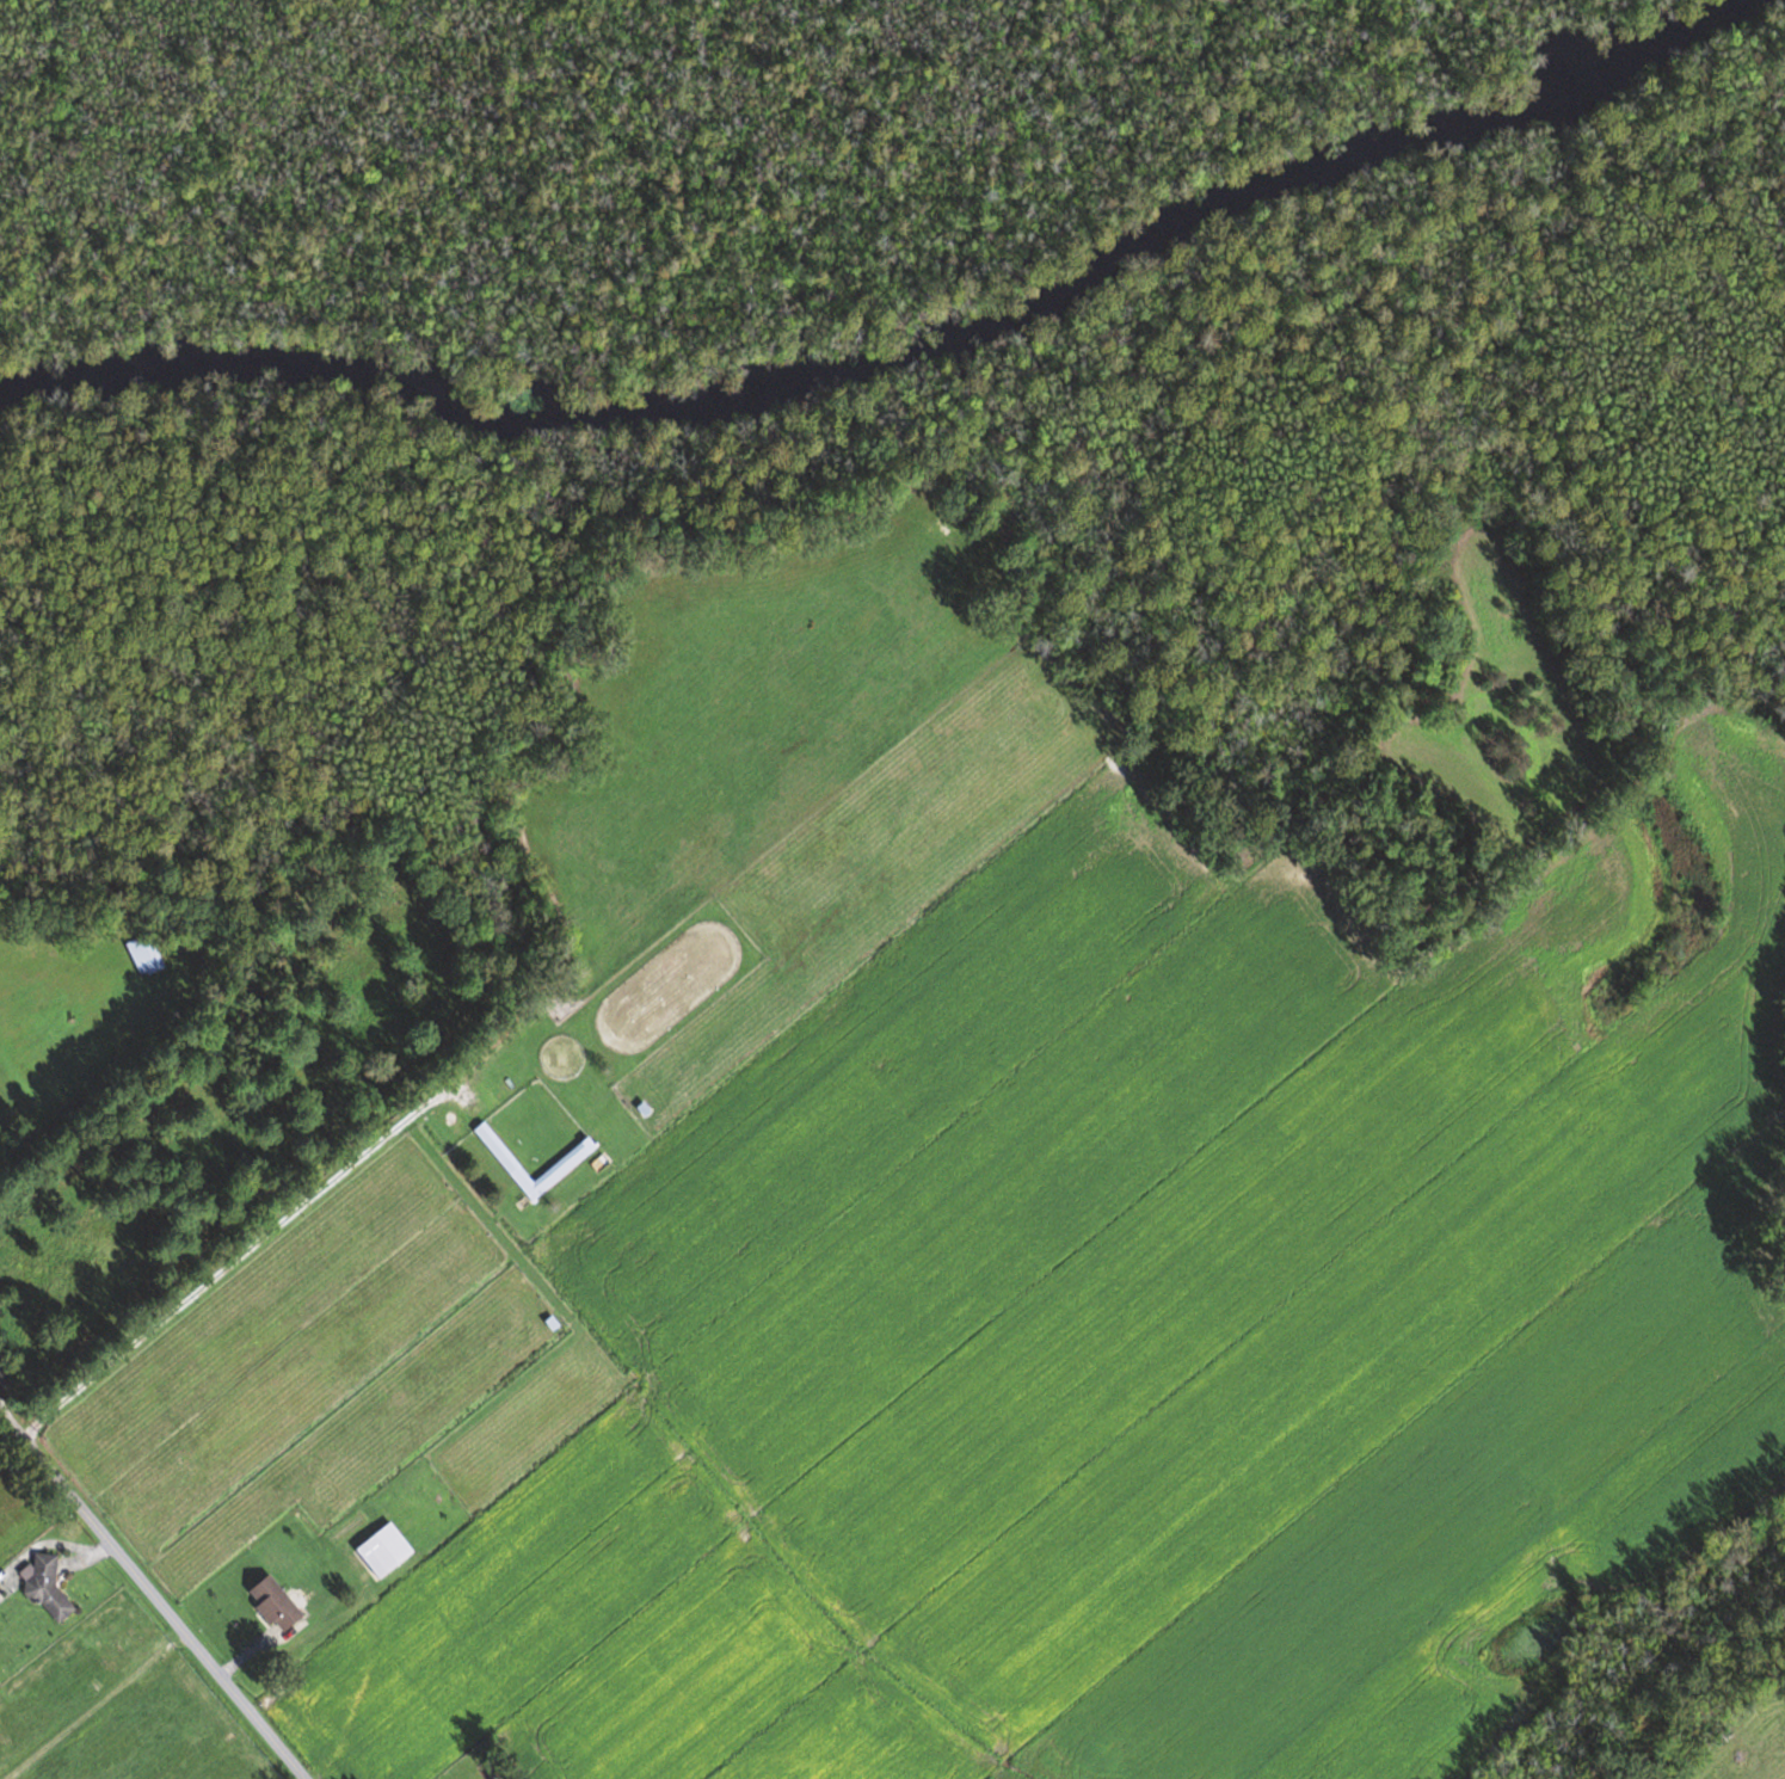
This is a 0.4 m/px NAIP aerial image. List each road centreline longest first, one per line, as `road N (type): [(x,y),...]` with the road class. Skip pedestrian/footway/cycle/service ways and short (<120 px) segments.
road 1 (residential): [(303,1778),(0,1413)]

